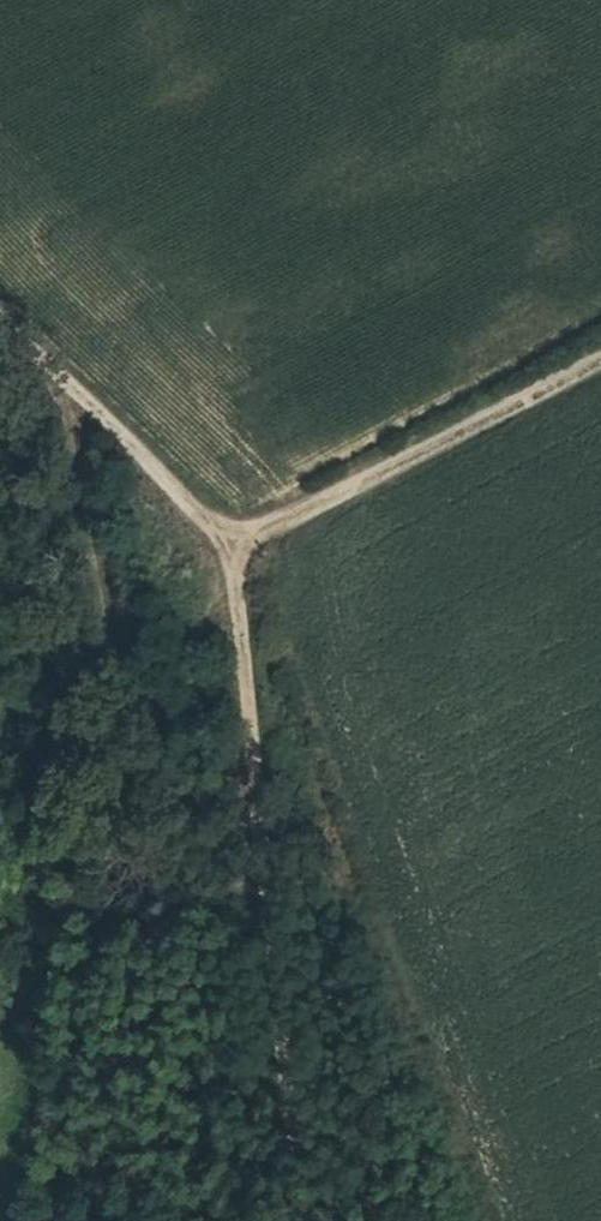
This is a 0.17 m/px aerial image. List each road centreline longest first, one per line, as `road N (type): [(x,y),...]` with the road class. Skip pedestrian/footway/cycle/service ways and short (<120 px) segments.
road 1 (track): [(75,401),(117,655),(118,858),(71,1220)]
road 2 (track): [(223,549),(240,738),(315,1220)]
road 3 (track): [(600,360),(223,549)]
road 4 (track): [(0,325),(223,549)]

